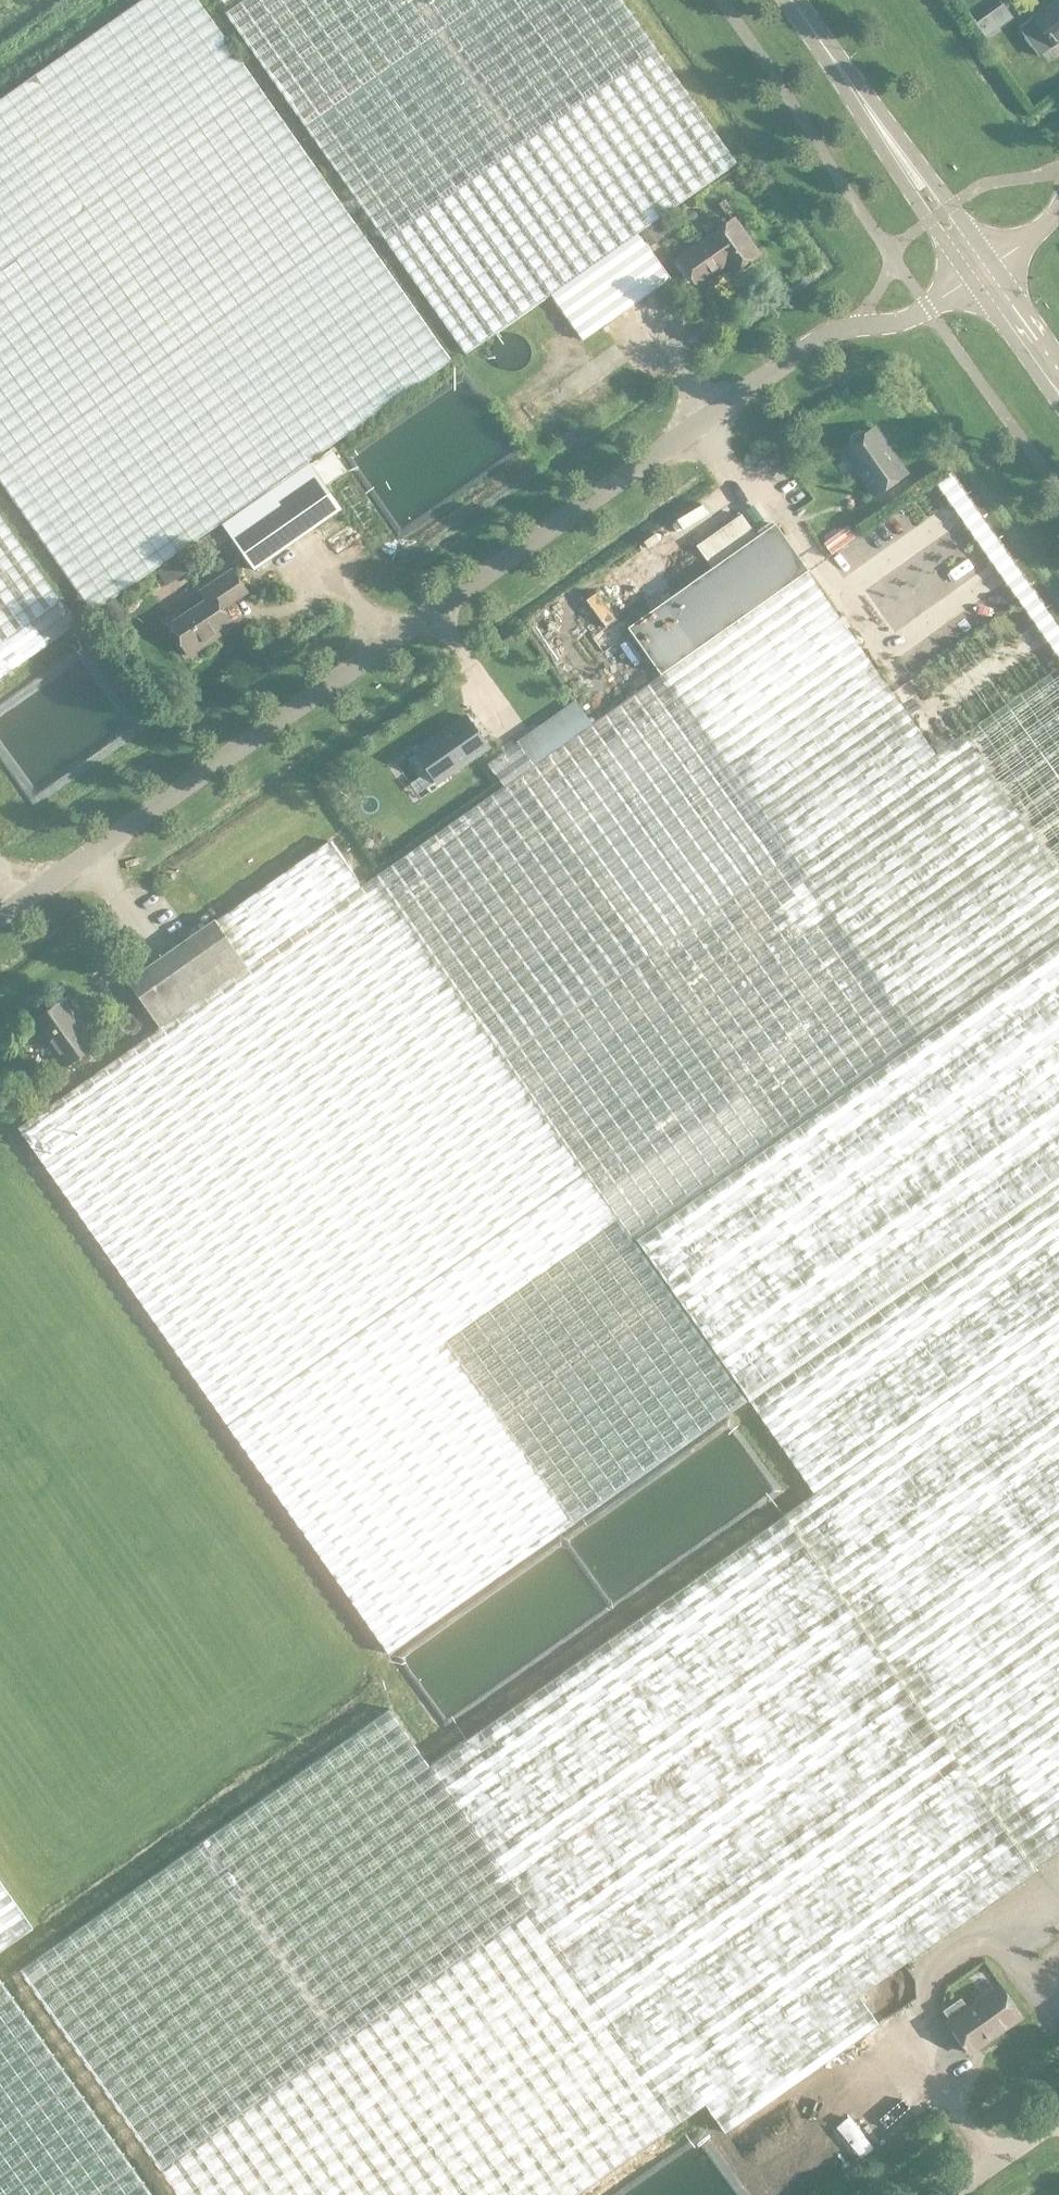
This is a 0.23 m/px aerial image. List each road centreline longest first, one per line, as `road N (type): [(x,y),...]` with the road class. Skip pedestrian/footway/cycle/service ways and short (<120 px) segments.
road 1 (unclassified): [(0,917),(796,356),(845,328),(914,317),(983,271)]
road 2 (tertiary): [(983,271),(788,0)]
road 3 (unclassified): [(951,2194),(1058,2119)]
road 4 (tertiary): [(1058,373),(983,271)]

